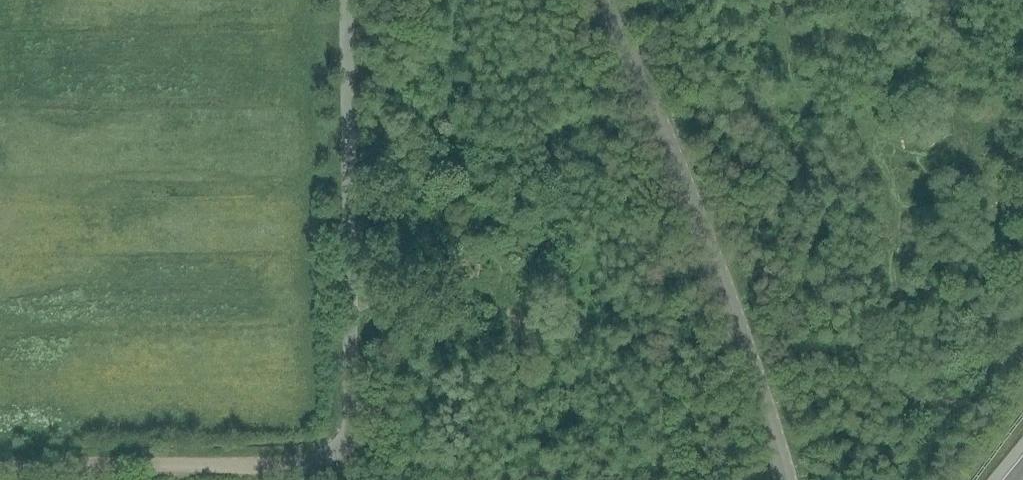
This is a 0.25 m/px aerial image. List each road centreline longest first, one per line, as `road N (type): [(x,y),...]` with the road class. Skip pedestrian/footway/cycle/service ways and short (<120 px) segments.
road 1 (unclassified): [(0,471),(288,467),(320,459),(351,428),(344,0)]
road 2 (tertiary): [(781,479),(733,333),(599,0)]

